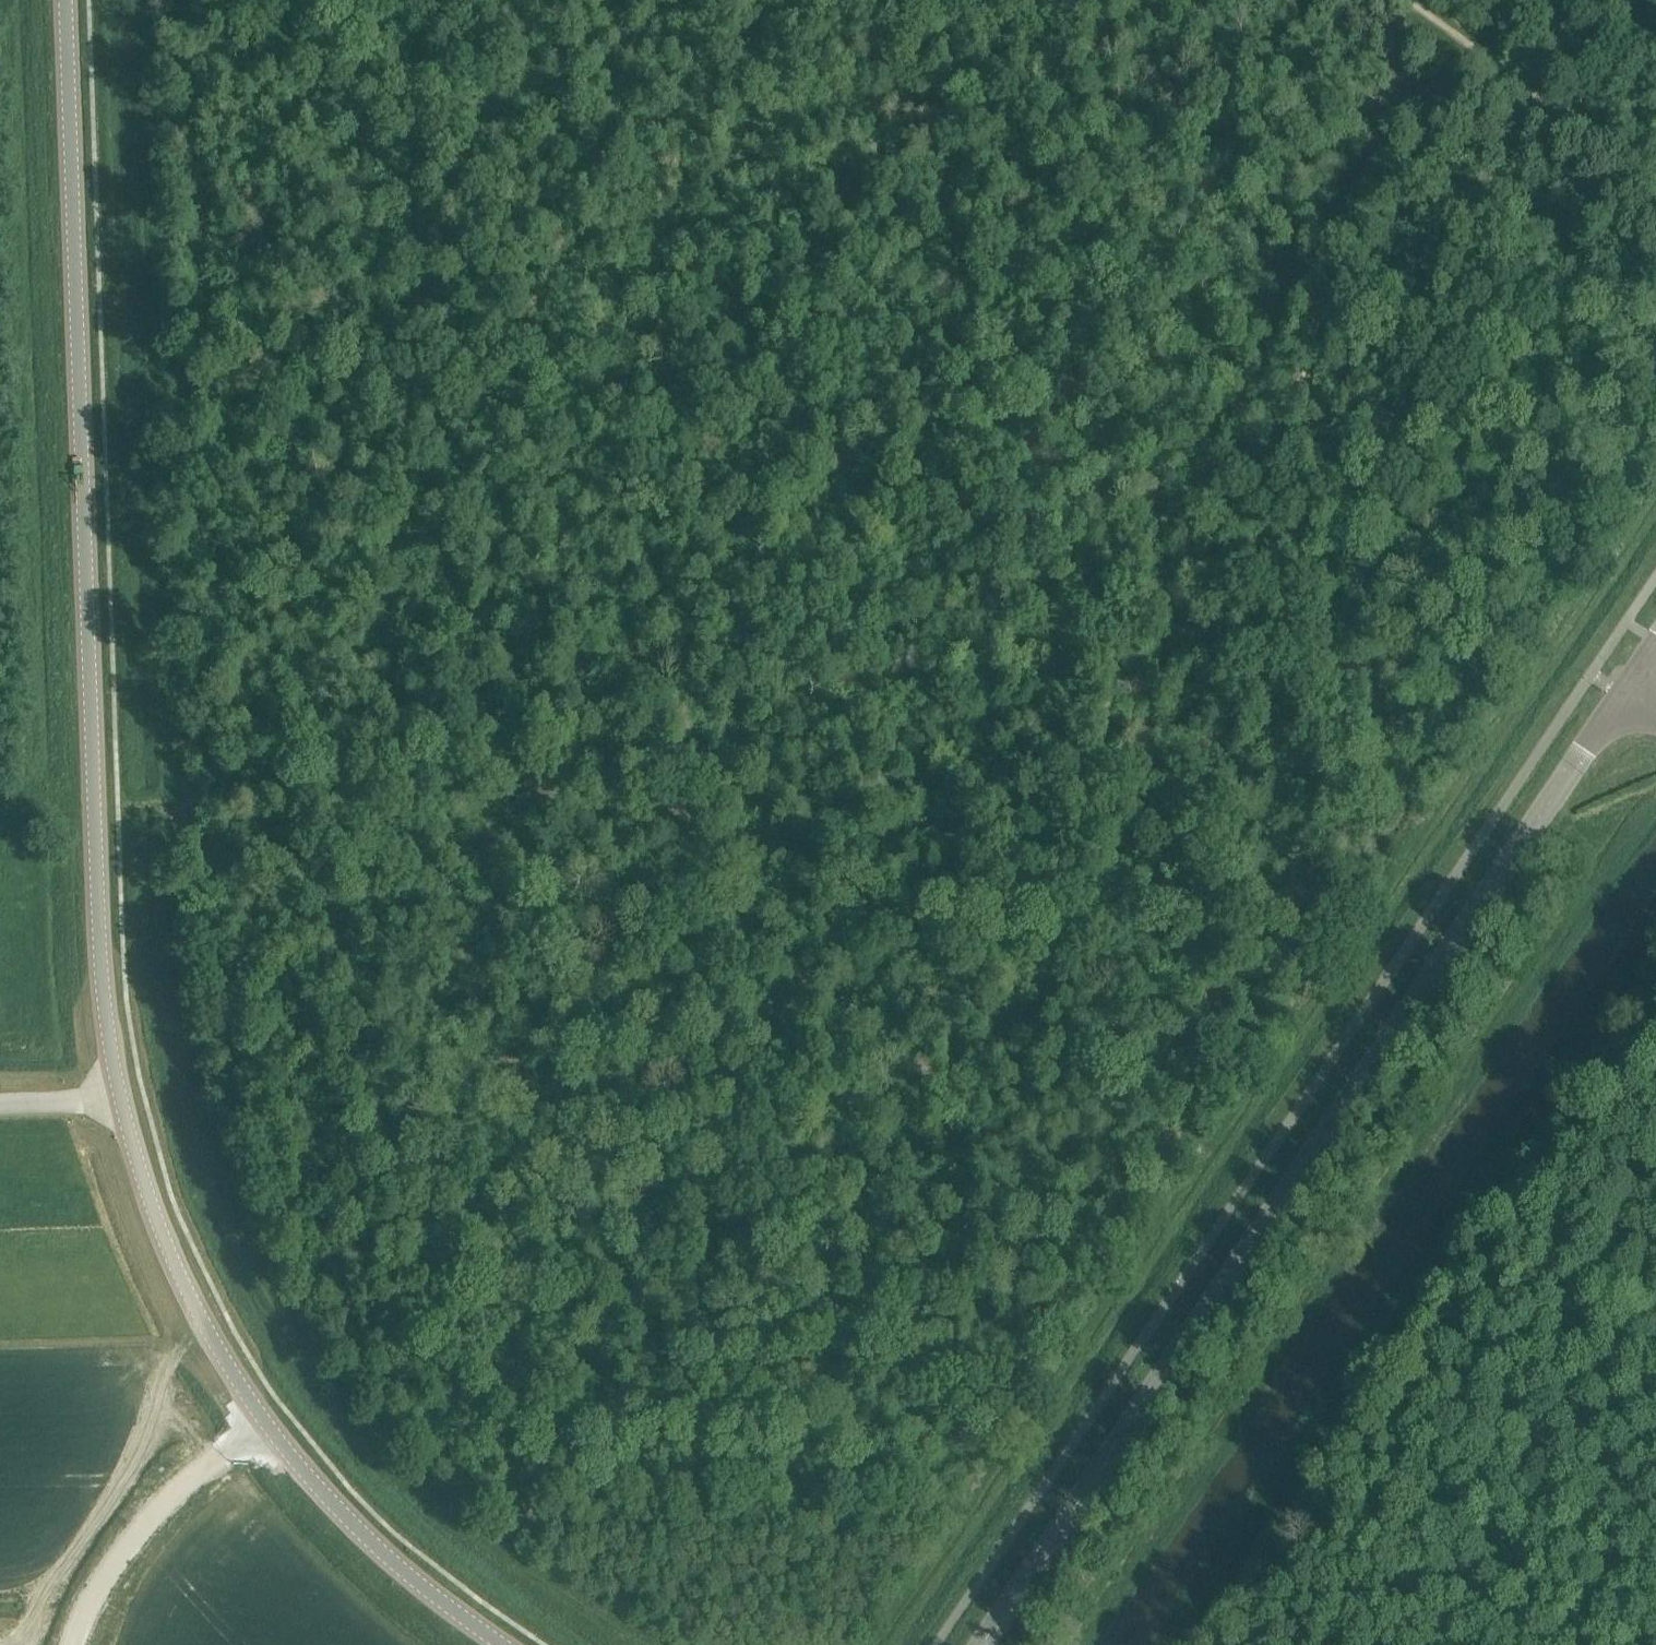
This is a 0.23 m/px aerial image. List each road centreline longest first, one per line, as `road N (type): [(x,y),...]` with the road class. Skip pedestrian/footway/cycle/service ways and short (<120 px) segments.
road 1 (unclassified): [(263,1424),(149,1231),(116,1081),(88,629),(65,0)]
road 2 (unclassified): [(980,1644),(1623,694)]
road 3 (unclassified): [(504,1644),(342,1532),(263,1424)]
road 4 (residential): [(70,1644),(120,1547),(263,1424)]

